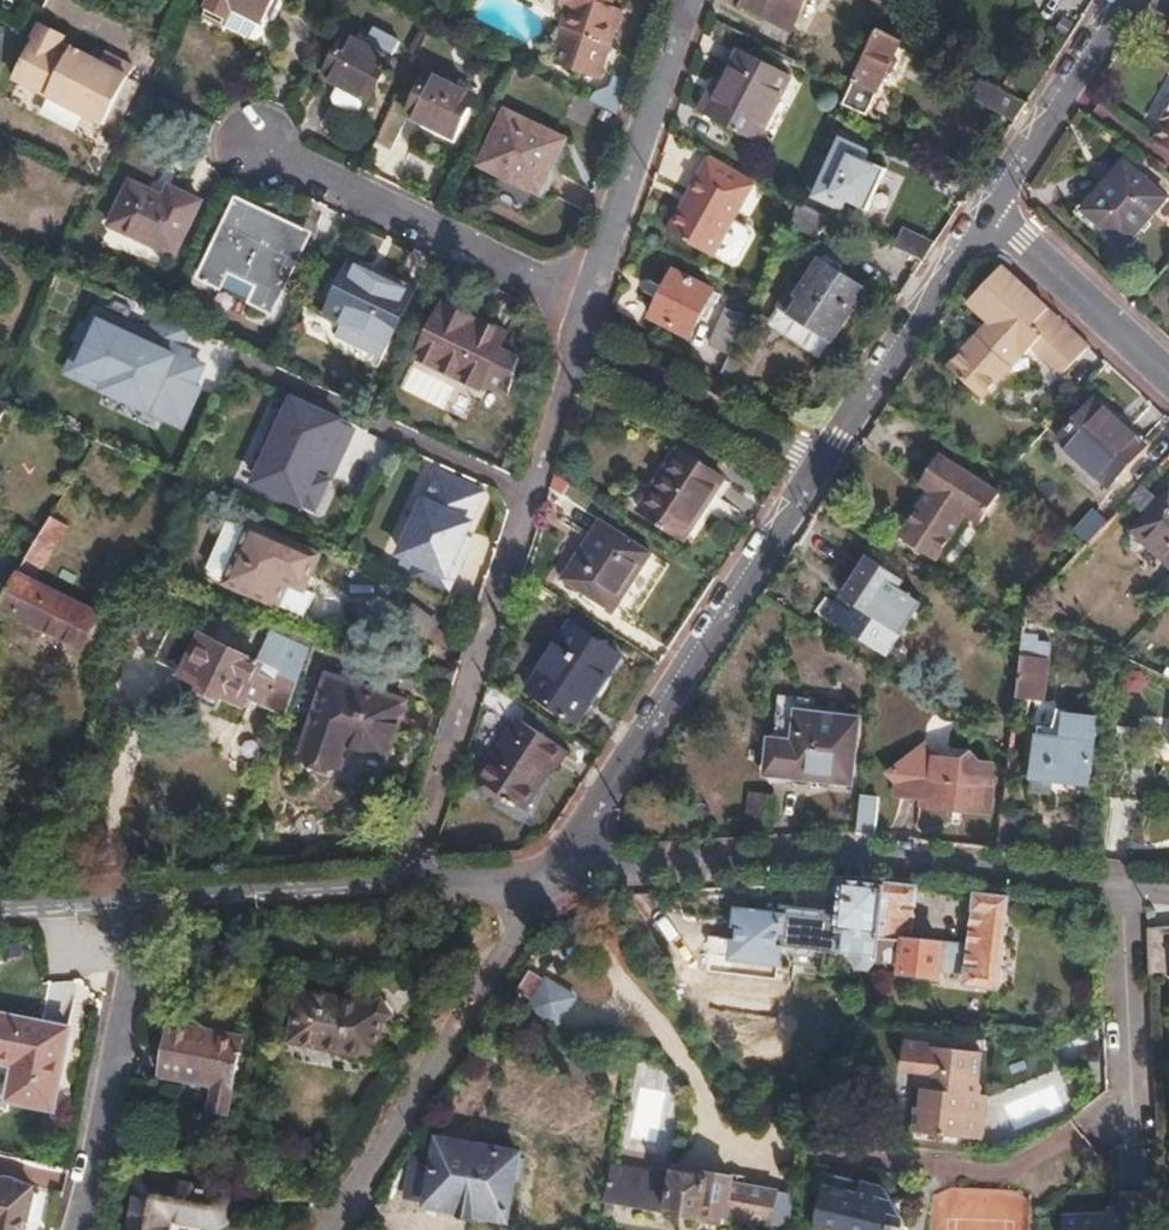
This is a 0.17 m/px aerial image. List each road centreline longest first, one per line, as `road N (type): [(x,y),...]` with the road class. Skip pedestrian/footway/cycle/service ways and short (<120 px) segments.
road 1 (residential): [(1133,898),(854,862),(551,877)]
road 2 (residential): [(430,894),(576,355)]
road 3 (residential): [(823,467),(551,877)]
road 4 (residential): [(1133,898),(1142,1088),(1092,1137),(1006,1162),(893,1157)]
road 5 (residential): [(322,1229),(551,877)]
road 6 (residential): [(576,355),(691,0)]
road 7 (residential): [(74,1229),(145,910)]
road 8 (residential): [(986,217),(823,467)]
road 9 (residential): [(430,894),(145,910)]
road 10 (residential): [(576,355),(823,467)]
road 11 (residential): [(1125,0),(986,217)]
road 12 (residential): [(986,217),(1168,375)]
road 13 (residential): [(145,910),(0,917)]
road 14 (residential): [(551,877),(430,894)]

